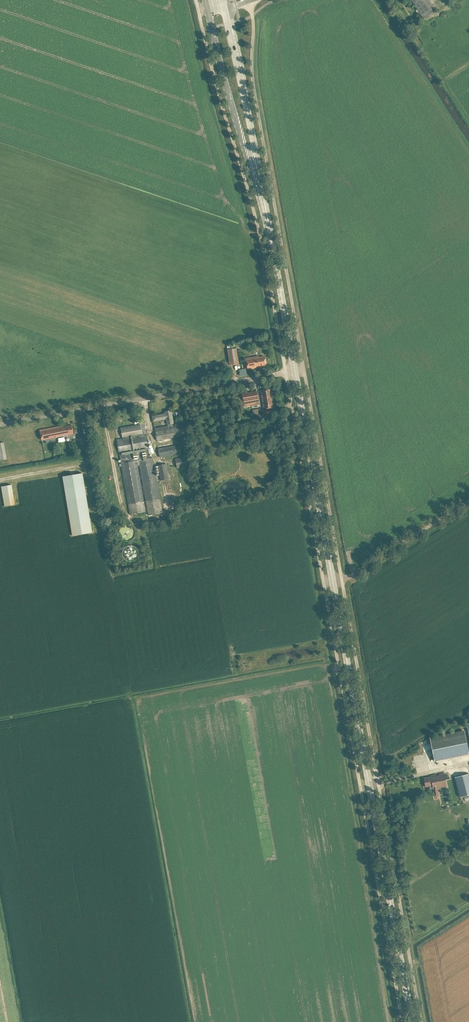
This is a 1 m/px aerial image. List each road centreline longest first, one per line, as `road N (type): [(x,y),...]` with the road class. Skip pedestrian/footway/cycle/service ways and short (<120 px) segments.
road 1 (unclassified): [(342,583),(421,1021)]
road 2 (primary): [(413,1021),(334,584)]
road 3 (unclassified): [(401,1021),(324,585)]
road 4 (unclassified): [(251,0),(255,93),(304,369)]
road 5 (unclassified): [(286,372),(261,240),(198,11)]
road 6 (unclassified): [(0,424),(286,372)]
road 7 (unclassified): [(304,369),(342,583)]
road 8 (primary): [(334,584),(295,371)]
road 9 (unclassified): [(324,585),(286,372)]
road 10 (primary): [(207,9),(262,200)]
road 11 (primary): [(262,200),(224,8)]
road 12 (primary): [(295,371),(262,200)]
road 13 (unclassified): [(342,583),(468,501)]

